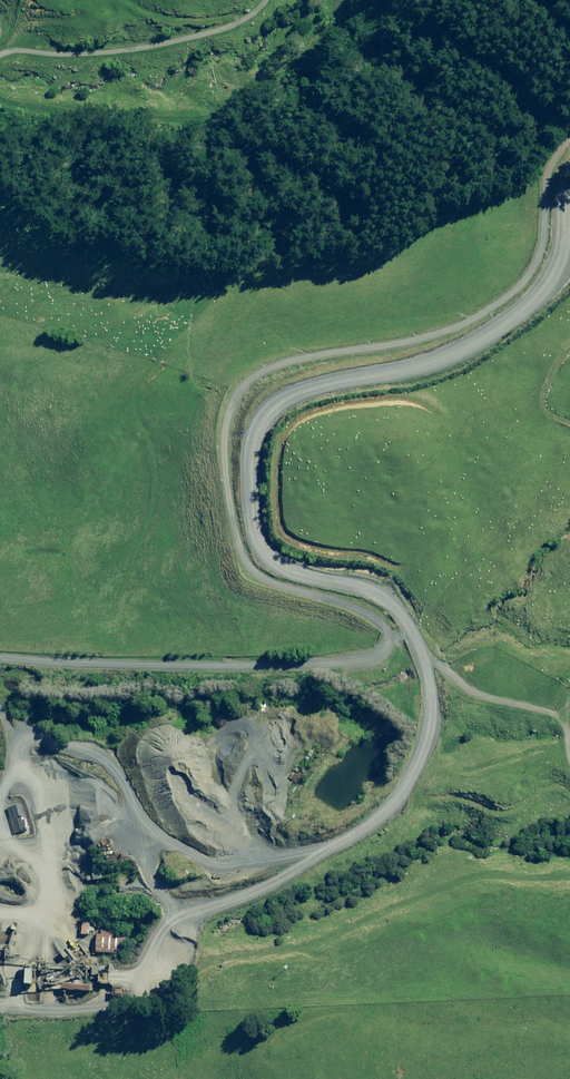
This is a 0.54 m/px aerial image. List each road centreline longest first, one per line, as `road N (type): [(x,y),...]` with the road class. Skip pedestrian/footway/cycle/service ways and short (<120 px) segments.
road 1 (track): [(411,631),(378,594),(274,563),(250,508),(251,450),(279,404),(351,379),(434,370),(476,343),(552,241),(569,149)]
road 2 (track): [(411,631),(353,663),(0,659)]
road 3 (track): [(323,855),(179,839),(140,778),(78,742),(39,742),(6,785)]
road 4 (track): [(272,0),(221,44),(156,69),(0,66)]
road 5 (track): [(323,855),(394,805),(419,763),(433,697),(411,631)]
road 6 (track): [(157,991),(163,913),(323,855)]
road 7 (track): [(6,785),(31,856),(40,980)]

